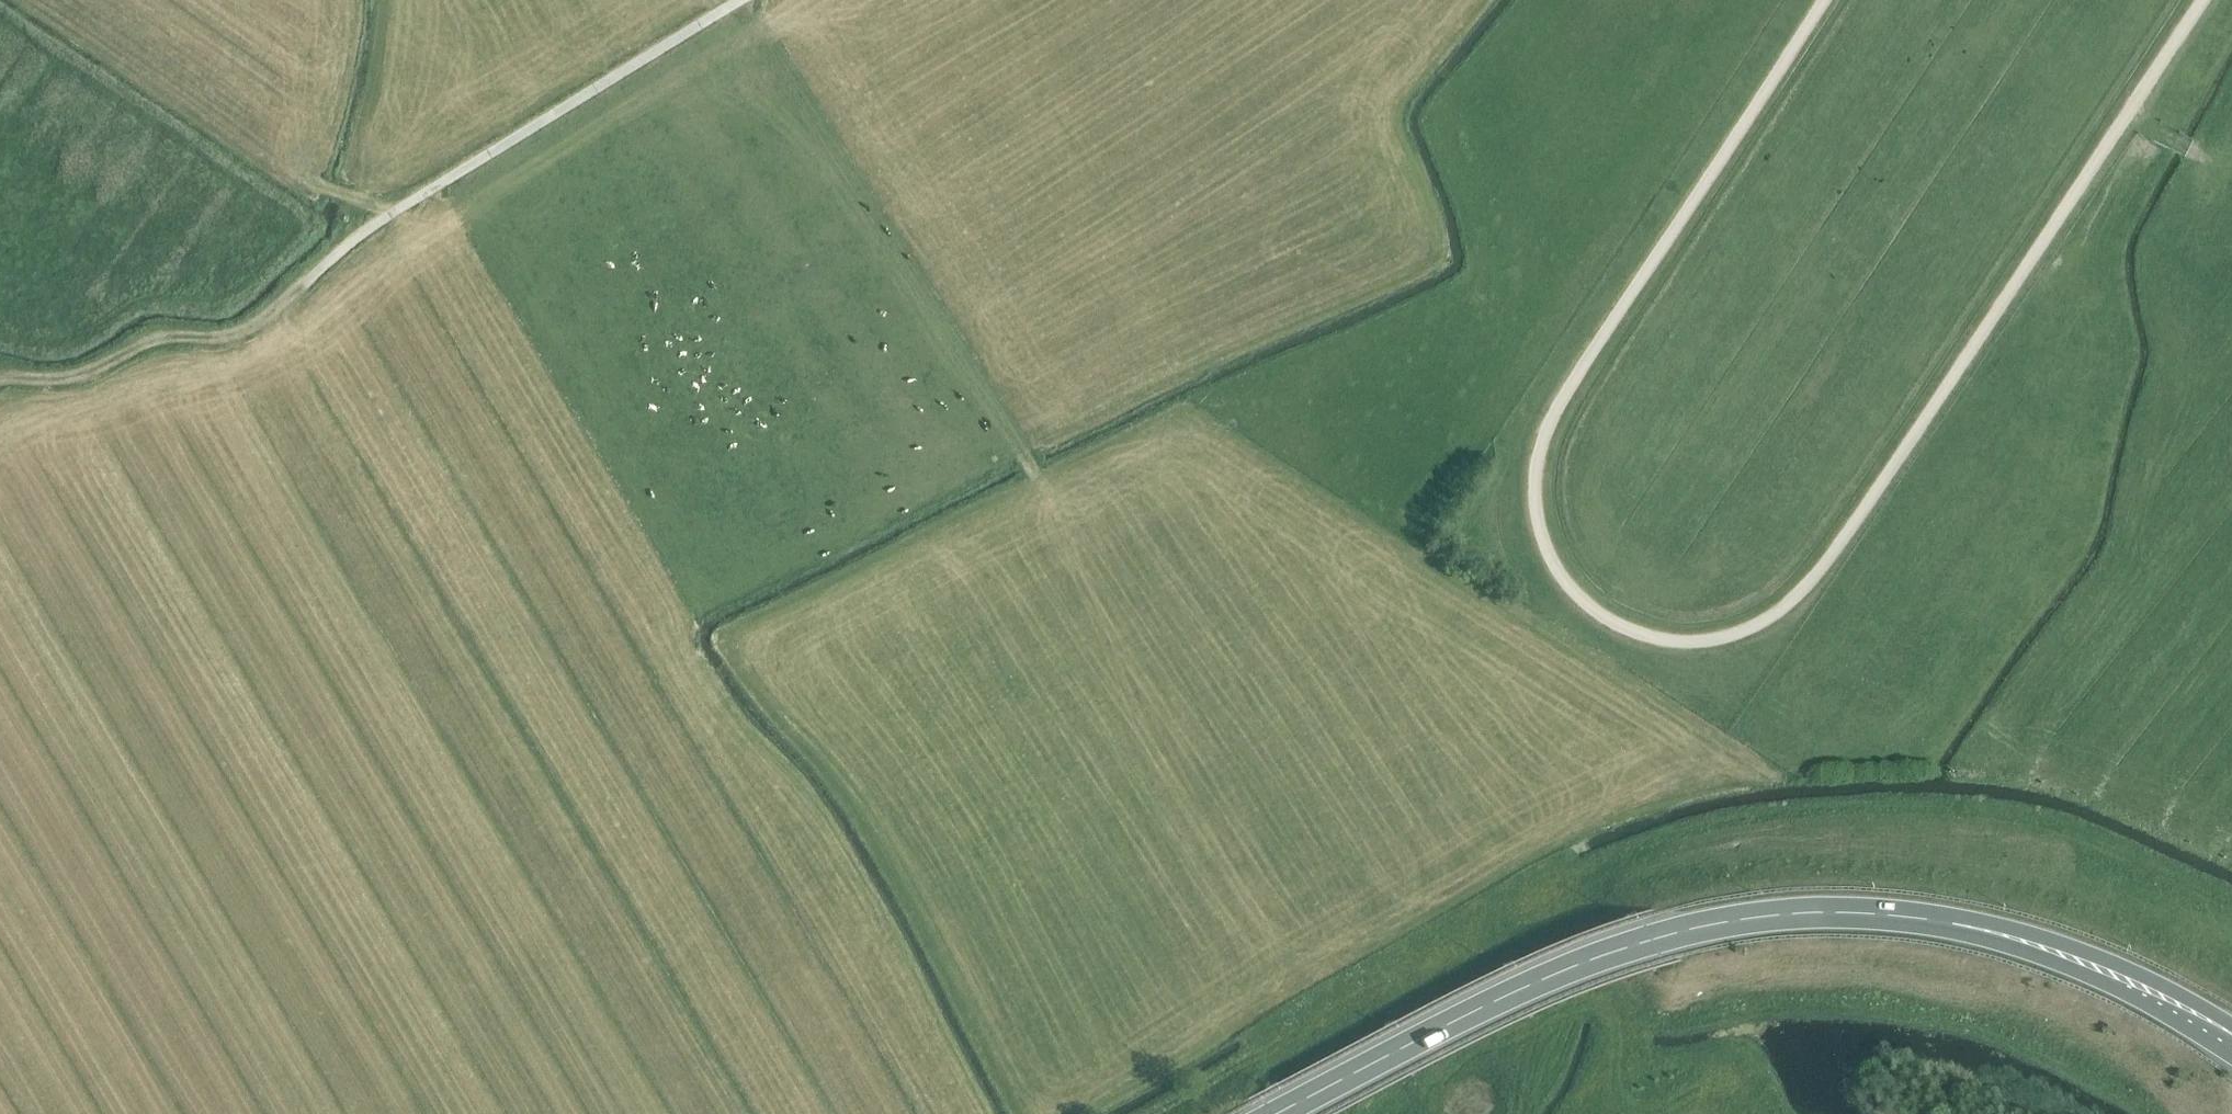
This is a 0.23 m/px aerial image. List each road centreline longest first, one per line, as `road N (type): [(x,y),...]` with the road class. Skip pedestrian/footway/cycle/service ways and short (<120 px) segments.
road 1 (secondary): [(1281,1113),(1555,975),(1659,940),(1750,920),(1880,914),(2017,940),(2115,976)]
road 2 (track): [(0,376),(75,376),(168,337),(228,336),(265,323),(369,230),(745,0)]
road 3 (secondary): [(2231,1041),(2115,976)]

